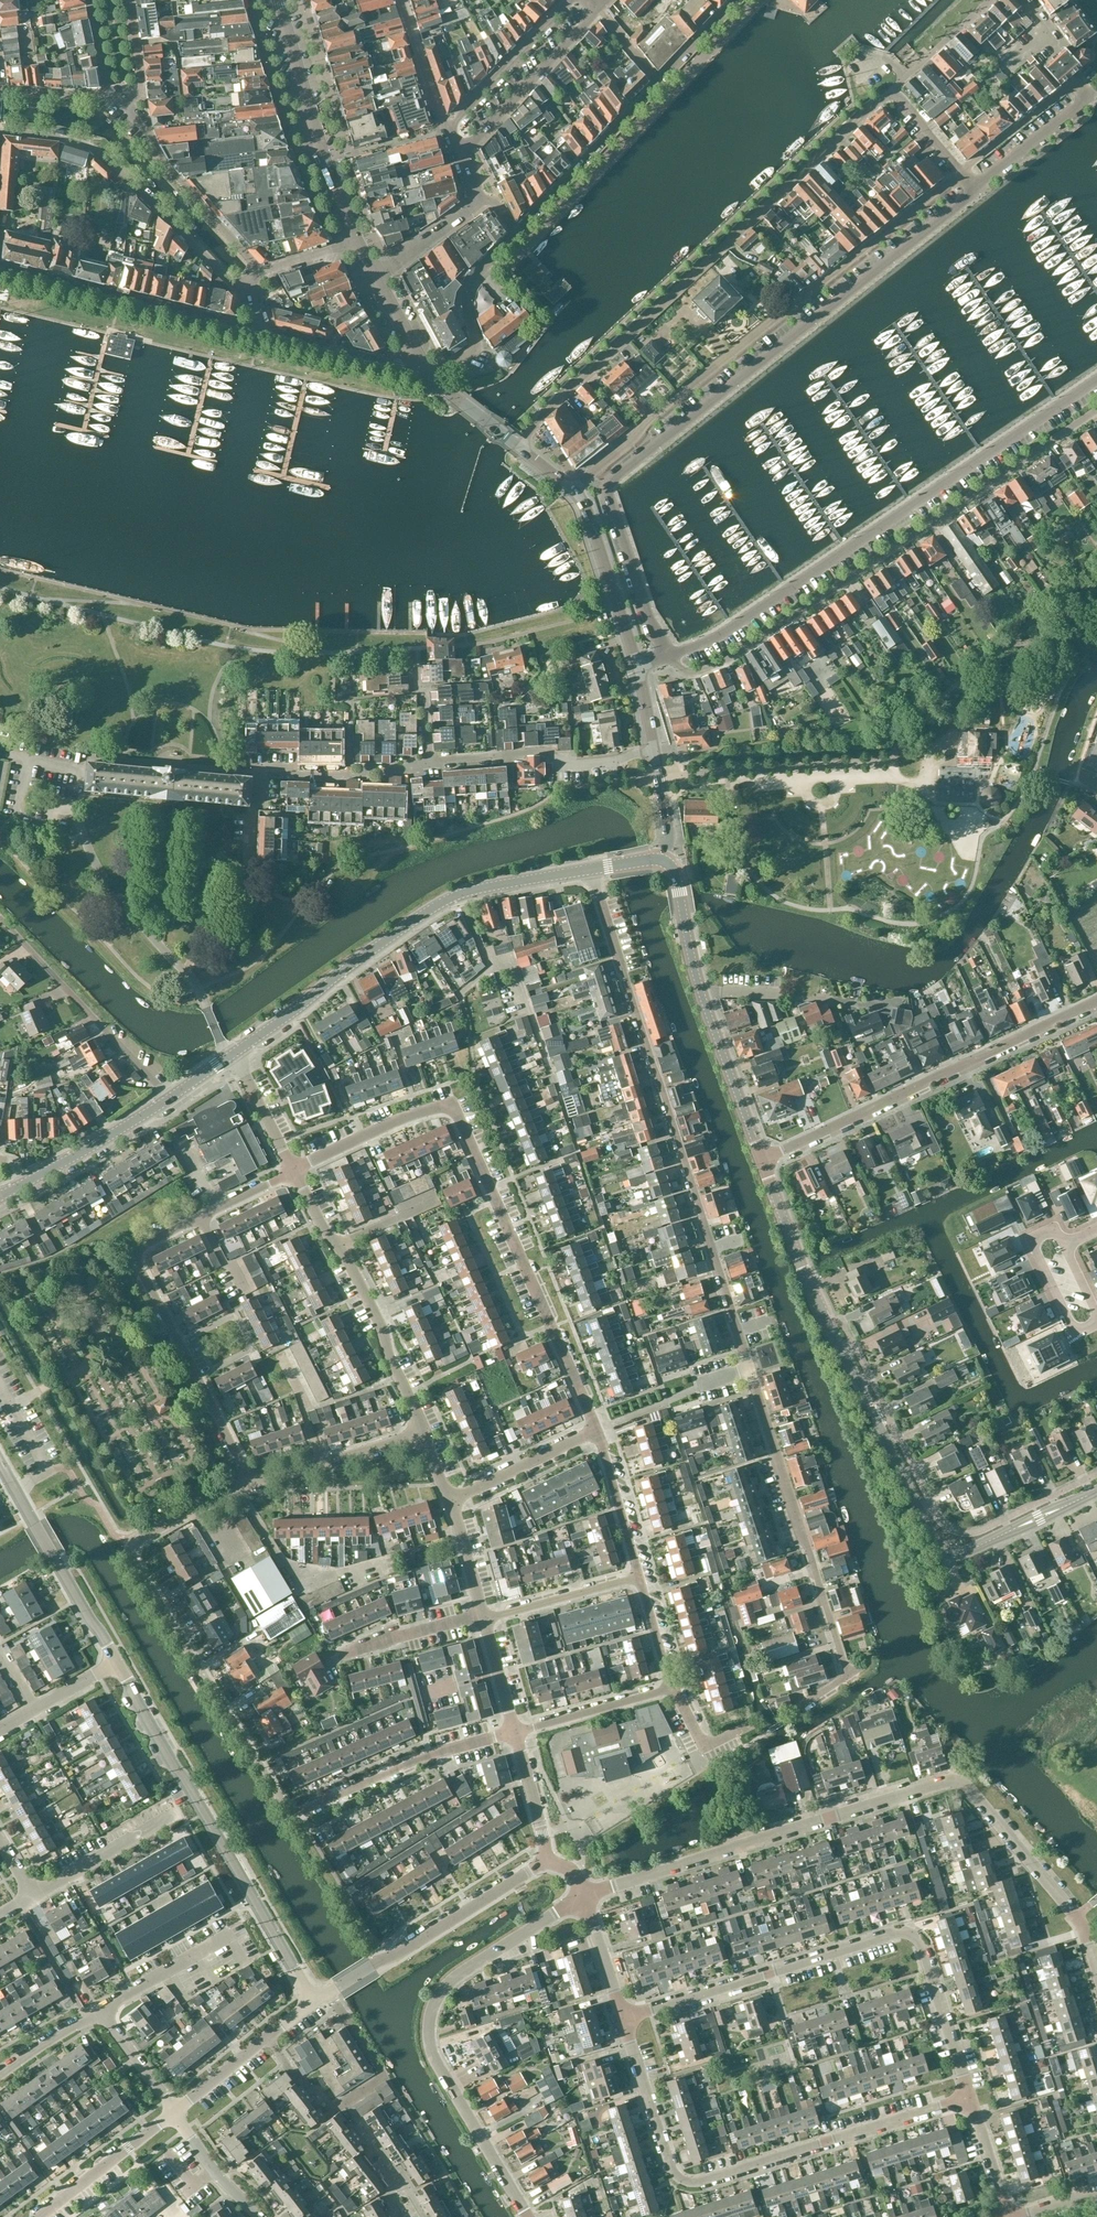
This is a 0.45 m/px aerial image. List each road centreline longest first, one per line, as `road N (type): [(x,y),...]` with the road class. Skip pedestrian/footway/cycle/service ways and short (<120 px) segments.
road 1 (unclassified): [(789,1716),(847,1675),(591,870)]
road 2 (residential): [(514,1732),(432,1753),(297,1813),(286,1810),(131,1556),(142,1535),(250,1483)]
road 3 (unclassified): [(667,658),(605,488),(974,191)]
road 4 (residential): [(1096,1979),(1078,1917),(954,1779),(584,1896)]
road 5 (tertiary): [(1096,1491),(967,1552),(939,1548),(823,1315),(763,1159)]
road 6 (residential): [(295,1169),(450,1104),(597,1429)]
road 7 (residential): [(892,92),(518,446)]
road 8 (unclassified): [(667,658),(742,622),(1096,380)]
road 9 (residential): [(667,658),(689,672),(723,663),(1096,410)]
road 10 (residential): [(962,176),(651,417),(571,493)]
road 11 (residential): [(971,2100),(924,1949),(899,1933),(624,2020)]
road 12 (residential): [(971,2100),(693,2186),(675,2175),(624,2020)]
road 13 (residential): [(295,1169),(142,1246),(137,1255),(250,1483)]
road 14 (residential): [(528,2216),(435,2058),(431,2009),(456,1975),(584,1896)]
road 15 (tertiary): [(230,1055),(437,905),(493,886),(591,870)]
road 16 (tertiary): [(313,2001),(116,1662)]
road 17 (residential): [(763,1159),(1096,1001)]
road 18 (unclassified): [(230,1055),(197,989),(93,861),(77,820),(82,773)]
road 19 (residential): [(0,130),(97,147),(258,304)]
road 20 (tertiary): [(763,1159),(700,992),(677,877),(660,859)]
road 21 (residential): [(423,1434),(381,1329),(295,1169)]
road 22 (residential): [(0,270),(255,333)]
road 23 (tertiary): [(277,0),(324,165),(358,247)]
road 24 (residential): [(332,1989),(549,1860)]
road 25 (residential): [(172,1098),(0,923)]
road 26 (tertiary): [(116,1662),(0,1460)]
road 27 (residential): [(429,761),(546,752),(576,764),(654,751)]
road 28 (residential): [(515,236),(660,82)]
road 29 (residential): [(262,275),(130,114)]
road 30 (residential): [(459,156),(598,9)]
road 31 (tertiary): [(638,667),(584,506),(571,493)]
road 32 (residential): [(431,376),(473,350),(467,293),(515,236)]
road 33 (residential): [(250,1483),(423,1434)]
road 34 (residential): [(1065,1243),(1056,1225),(1030,1237),(1076,1333),(1096,1323)]
road 35 (tertiary): [(175,2112),(313,2001)]
road 36 (residential): [(566,0),(445,128)]
road 37 (residential): [(28,1896),(179,1811)]
road 38 (residential): [(260,773),(344,778),(408,773),(429,761)]
road 39 (tertiary): [(38,2216),(175,2112)]
road 40 (residential): [(255,333),(422,371)]
road 41 (tertiary): [(28,1180),(172,1098)]
road 42 (residential): [(514,1732),(673,1687)]
road 43 (residential): [(449,1501),(597,1429)]
road 44 (residential): [(484,1620),(639,1576)]
road 45 (residential): [(597,1429),(639,1576)]
road 46 (residential): [(341,2104),(384,2074),(332,1989)]
road 47 (residential): [(101,2009),(230,1935)]
road 48 (unclassified): [(974,191),(1085,96)]
road 49 (residential): [(1076,86),(962,176)]
road 50 (residential): [(764,1734),(712,1763),(673,1687)]
road 51 (residential): [(347,1657),(483,1615)]
road 52 (residential): [(445,128),(402,0)]
road 53 (residential): [(549,1860),(514,1732)]
road 54 (residential): [(375,278),(482,202)]
road 55 (residential): [(295,1169),(230,1055)]
road 56 (residential): [(255,2216),(175,2112)]
road 57 (residential): [(624,2020),(584,1896)]
road 58 (residential): [(175,2112),(101,2009)]
road 59 (residential): [(1008,2216),(971,2100)]
road 60 (residential): [(0,2076),(101,2009)]

